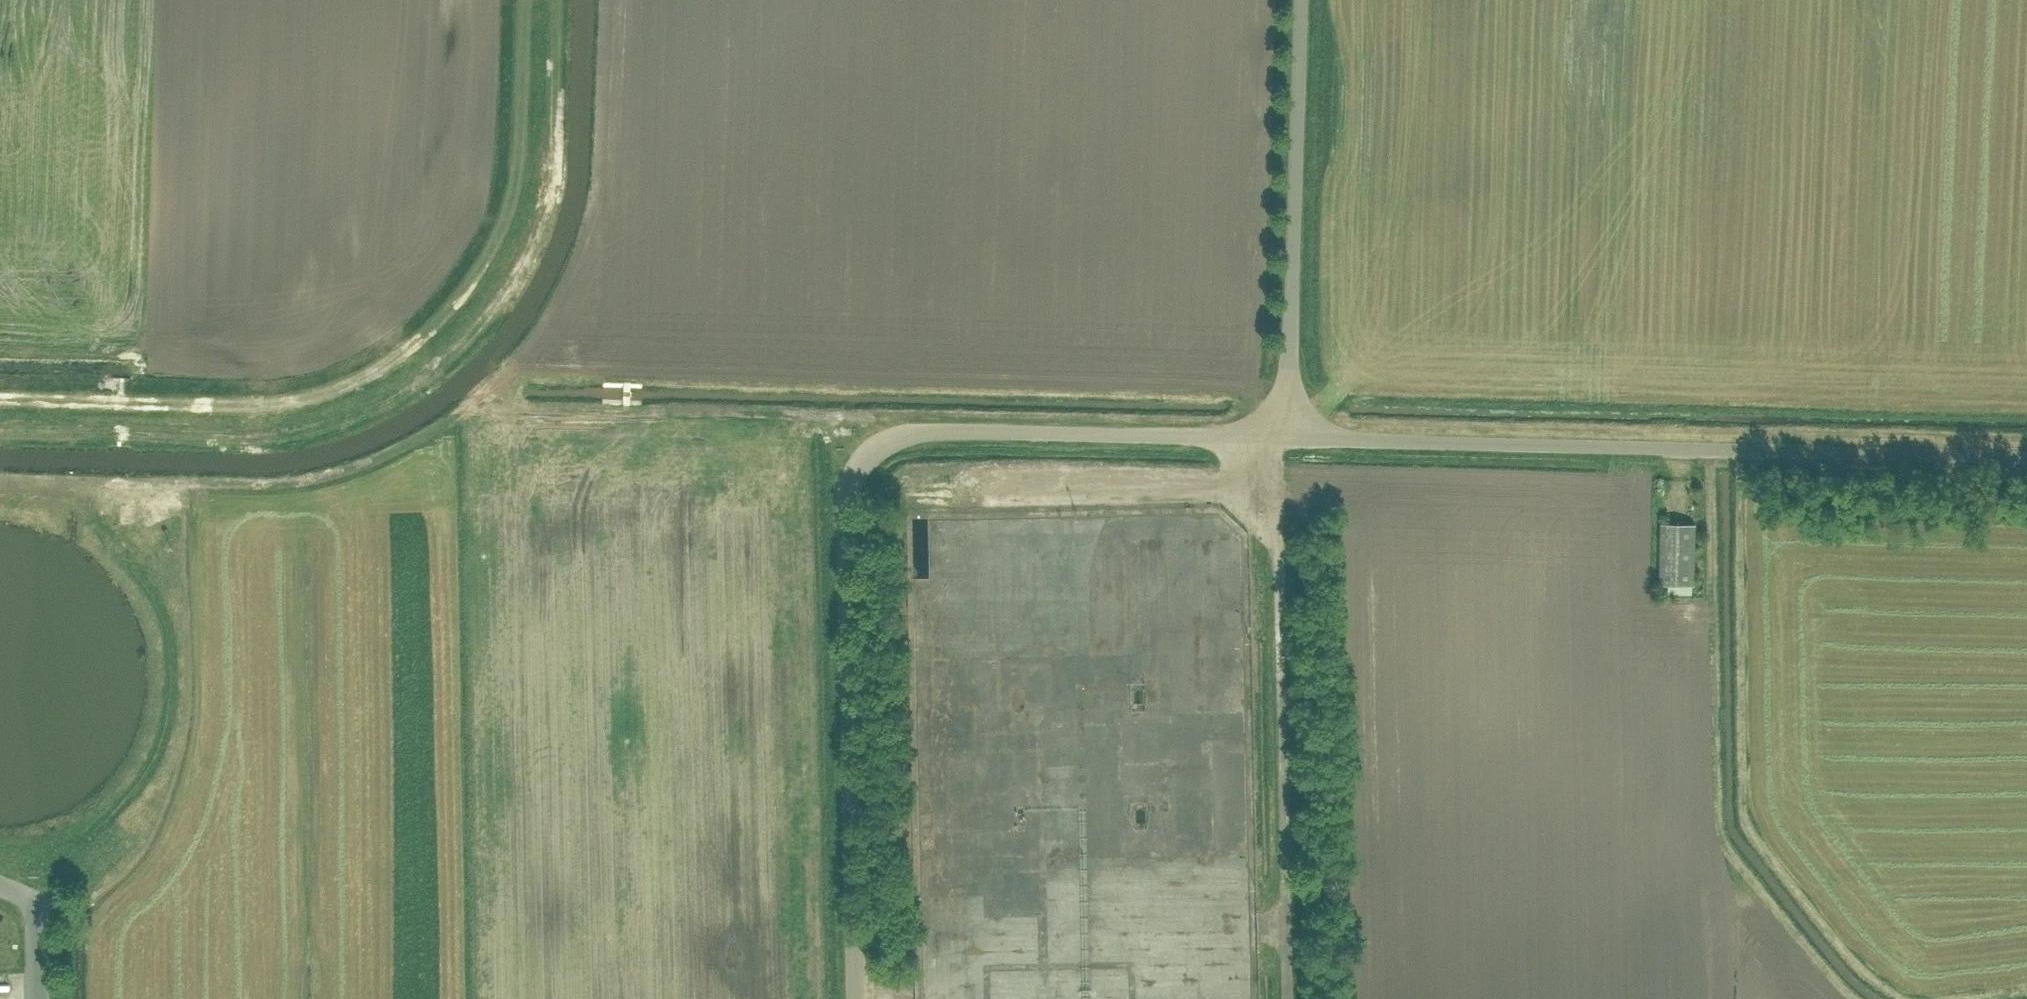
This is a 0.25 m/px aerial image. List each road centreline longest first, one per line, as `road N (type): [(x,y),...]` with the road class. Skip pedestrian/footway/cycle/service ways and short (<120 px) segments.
road 1 (unclassified): [(1285,436),(911,430),(872,447),(859,463),(844,528),(854,998)]
road 2 (unclassified): [(2026,457),(1285,436)]
road 3 (unclassified): [(1285,436),(1301,0)]
road 4 (unclassified): [(0,886),(36,901),(38,998)]

